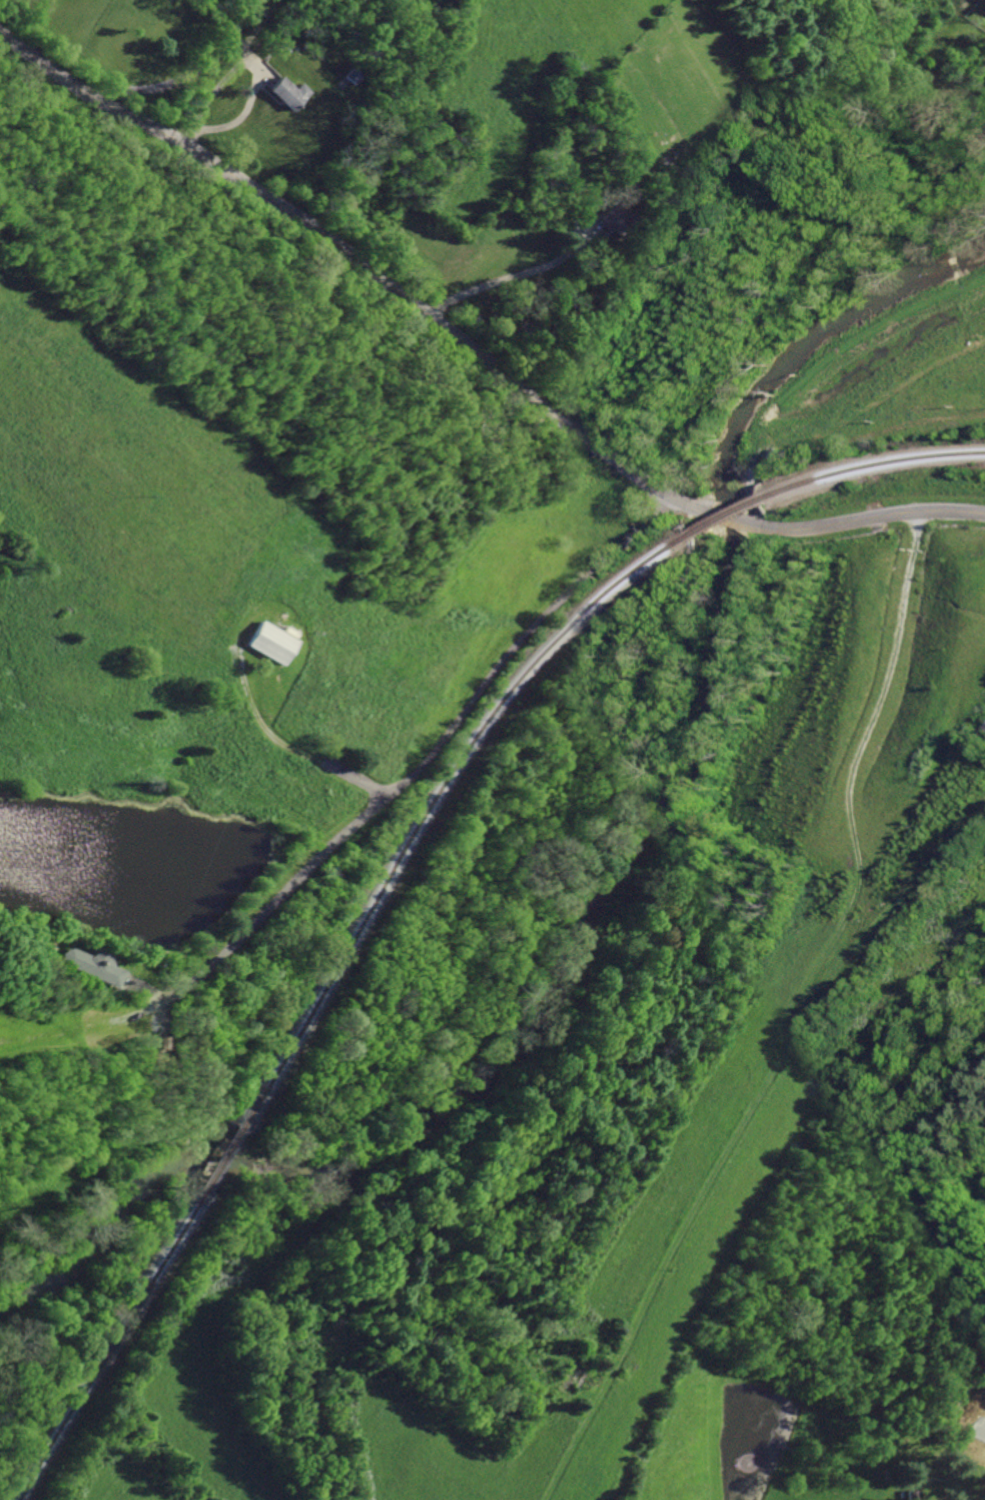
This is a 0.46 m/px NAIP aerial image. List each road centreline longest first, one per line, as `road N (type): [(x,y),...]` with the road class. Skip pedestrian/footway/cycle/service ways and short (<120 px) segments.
road 1 (residential): [(689,507),(634,477),(299,214),(95,96),(0,29)]
road 2 (track): [(541,1499),(717,1166),(806,1020),(845,964),(984,809)]
road 3 (track): [(845,964),(842,928),(859,880),(851,782),(884,680),(909,550)]
road 4 (residential): [(984,514),(914,511),(815,530),(735,523)]

